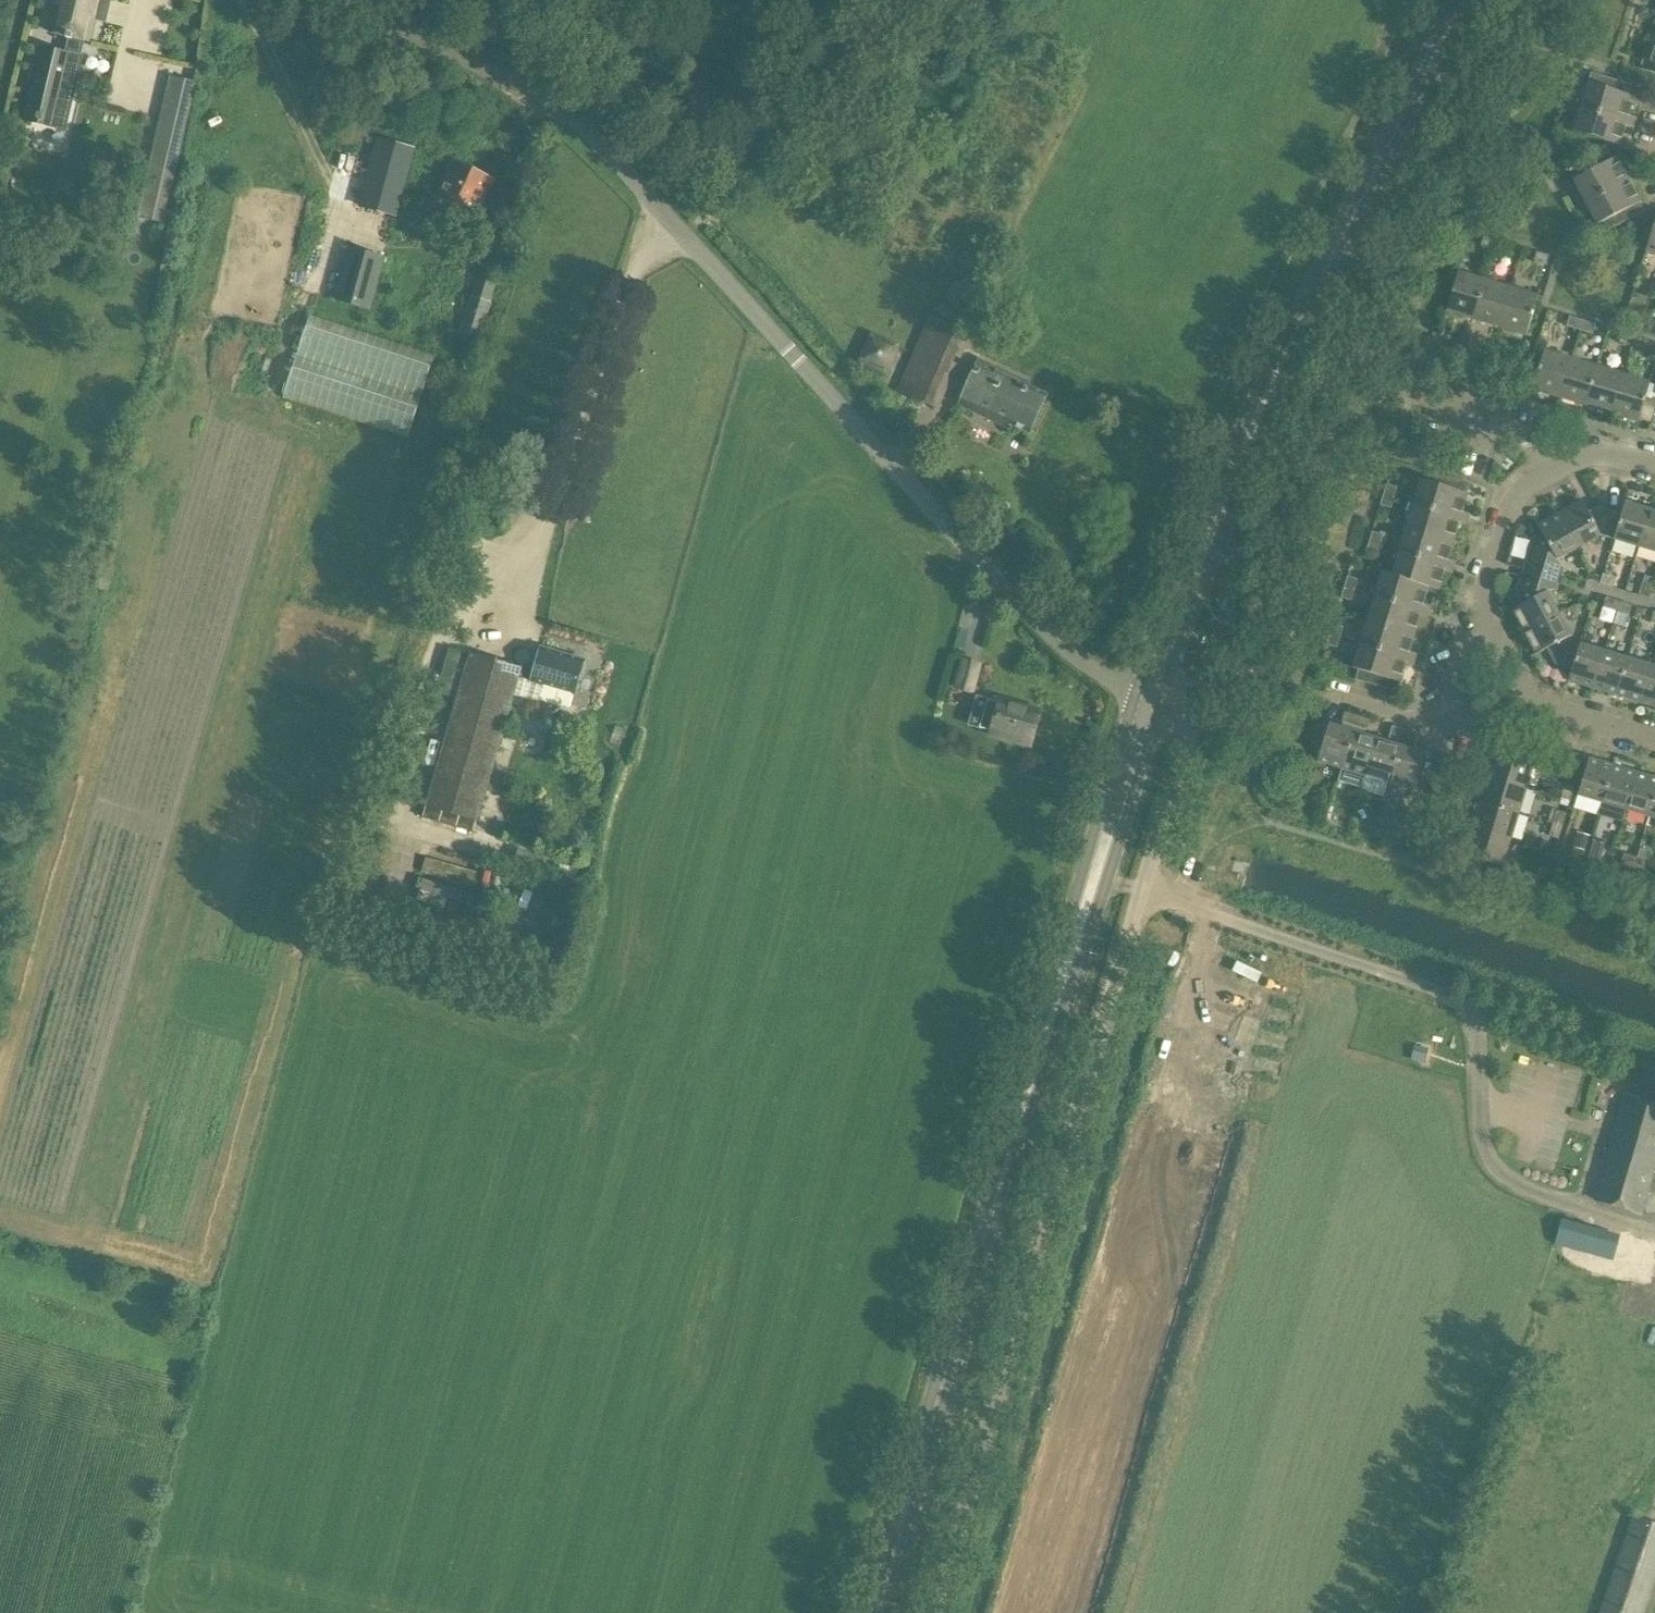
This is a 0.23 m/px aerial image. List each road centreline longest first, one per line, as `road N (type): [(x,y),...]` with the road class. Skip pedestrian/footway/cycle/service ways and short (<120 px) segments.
road 1 (unclassified): [(1150,685),(1110,677),(1078,658),(589,134),(534,93),(349,0)]
road 2 (unclassified): [(936,1612),(1202,688),(1150,685)]
road 3 (primary): [(879,1612),(1150,685)]
road 4 (primary): [(1150,685),(1214,505),(1472,0)]
road 5 (residential): [(1654,462),(1576,458),(1517,494),(1487,581),(1495,634)]
road 6 (residential): [(1537,698),(1487,724),(1456,715),(1451,693),(1465,652),(1495,634)]
road 7 (residential): [(1537,698),(1654,740)]

